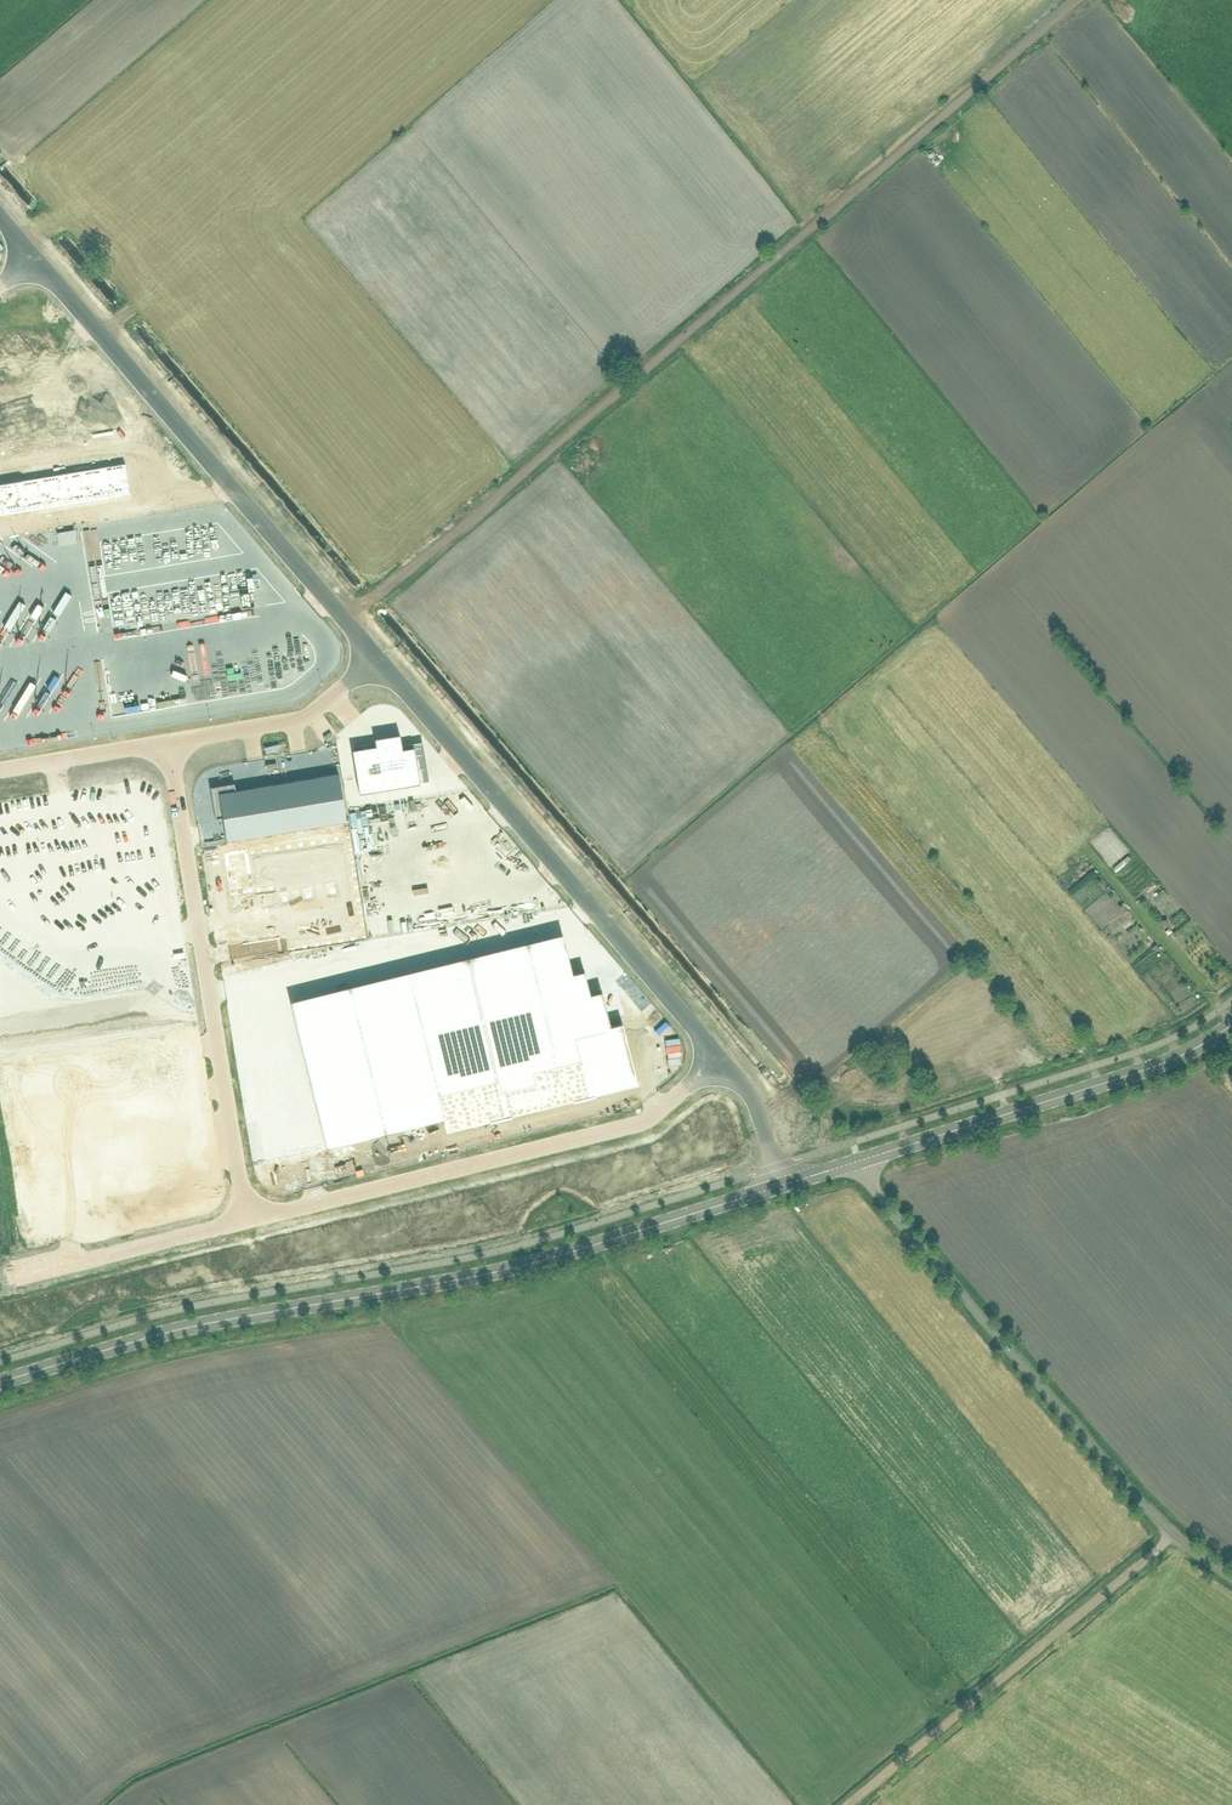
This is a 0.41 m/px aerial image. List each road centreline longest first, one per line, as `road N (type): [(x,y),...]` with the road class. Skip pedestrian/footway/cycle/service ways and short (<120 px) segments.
road 1 (track): [(1078,0),(345,626)]
road 2 (tertiary): [(0,1384),(140,1341),(538,1266),(779,1186)]
road 3 (unclassified): [(1231,1578),(1145,1507),(882,1202),(859,1160)]
road 4 (unclassified): [(720,1060),(373,662)]
road 5 (unclassified): [(251,1225),(636,1127),(720,1060)]
road 6 (unclassified): [(171,744),(251,1225)]
road 7 (track): [(1169,1531),(1154,1553),(848,1804)]
road 8 (tertiary): [(859,1160),(1163,1064),(1231,1024)]
road 9 (unclassified): [(230,486),(37,257)]
road 10 (unclassified): [(13,1286),(251,1225)]
road 11 (unclassified): [(230,486),(213,498),(0,534)]
road 12 (unclassified): [(373,662),(230,486)]
road 13 (unclassified): [(373,662),(301,716),(171,744)]
road 14 (unclassified): [(171,744),(0,771)]
road 15 (unclassified): [(779,1186),(753,1101),(720,1060)]

